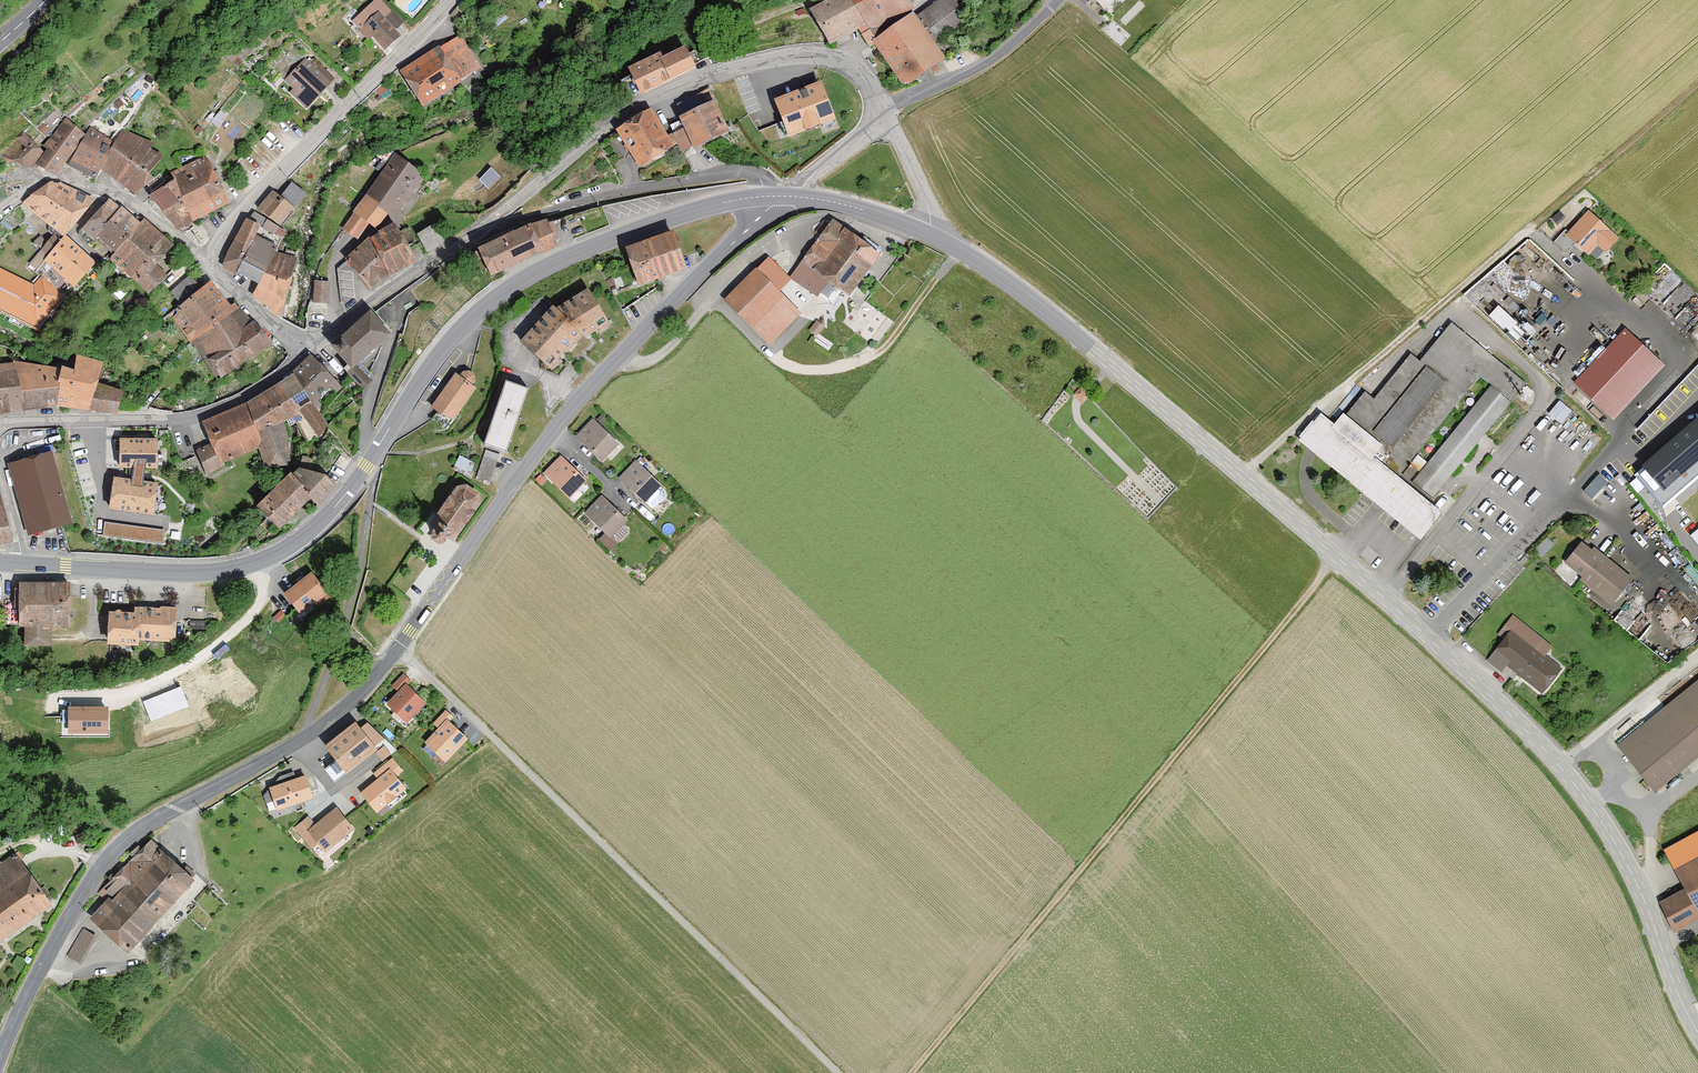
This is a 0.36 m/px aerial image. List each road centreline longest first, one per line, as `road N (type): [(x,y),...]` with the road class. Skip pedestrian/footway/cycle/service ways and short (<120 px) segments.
road 1 (tertiary): [(0,1057),(33,976),(118,848),(303,739),(361,692),(553,432),(770,206),(765,196)]
road 2 (secondary): [(1697,1031),(1626,863),(1546,751),(1384,598),(1091,349),(959,248),(927,234)]
road 3 (secondary): [(765,196),(691,211),(571,255),(494,299),(429,366),(334,512),(284,553),(205,572),(20,563)]
road 4 (track): [(1335,557),(912,1072)]
road 5 (track): [(400,648),(838,1072)]
road 6 (track): [(1697,85),(1241,476)]
road 7 (residential): [(479,230),(618,119),(700,79),(780,57),(830,56),(863,75),(884,109)]
road 8 (tertiary): [(453,0),(243,211),(215,250)]
road 9 (residential): [(308,351),(265,384),(190,418),(0,423)]
road 10 (residential): [(479,230),(737,172),(760,178),(765,196)]
road 11 (track): [(959,248),(871,357),(807,370),(770,354)]
road 12 (residential): [(884,109),(985,64),(1057,0)]
road 13 (residential): [(35,185),(63,180),(118,196),(200,257)]
road 14 (unclassified): [(308,351),(435,260)]
road 15 (secondary): [(927,234),(798,197)]
road 16 (unclassified): [(214,270),(308,351)]
road 17 (residential): [(885,120),(924,193),(927,234)]

